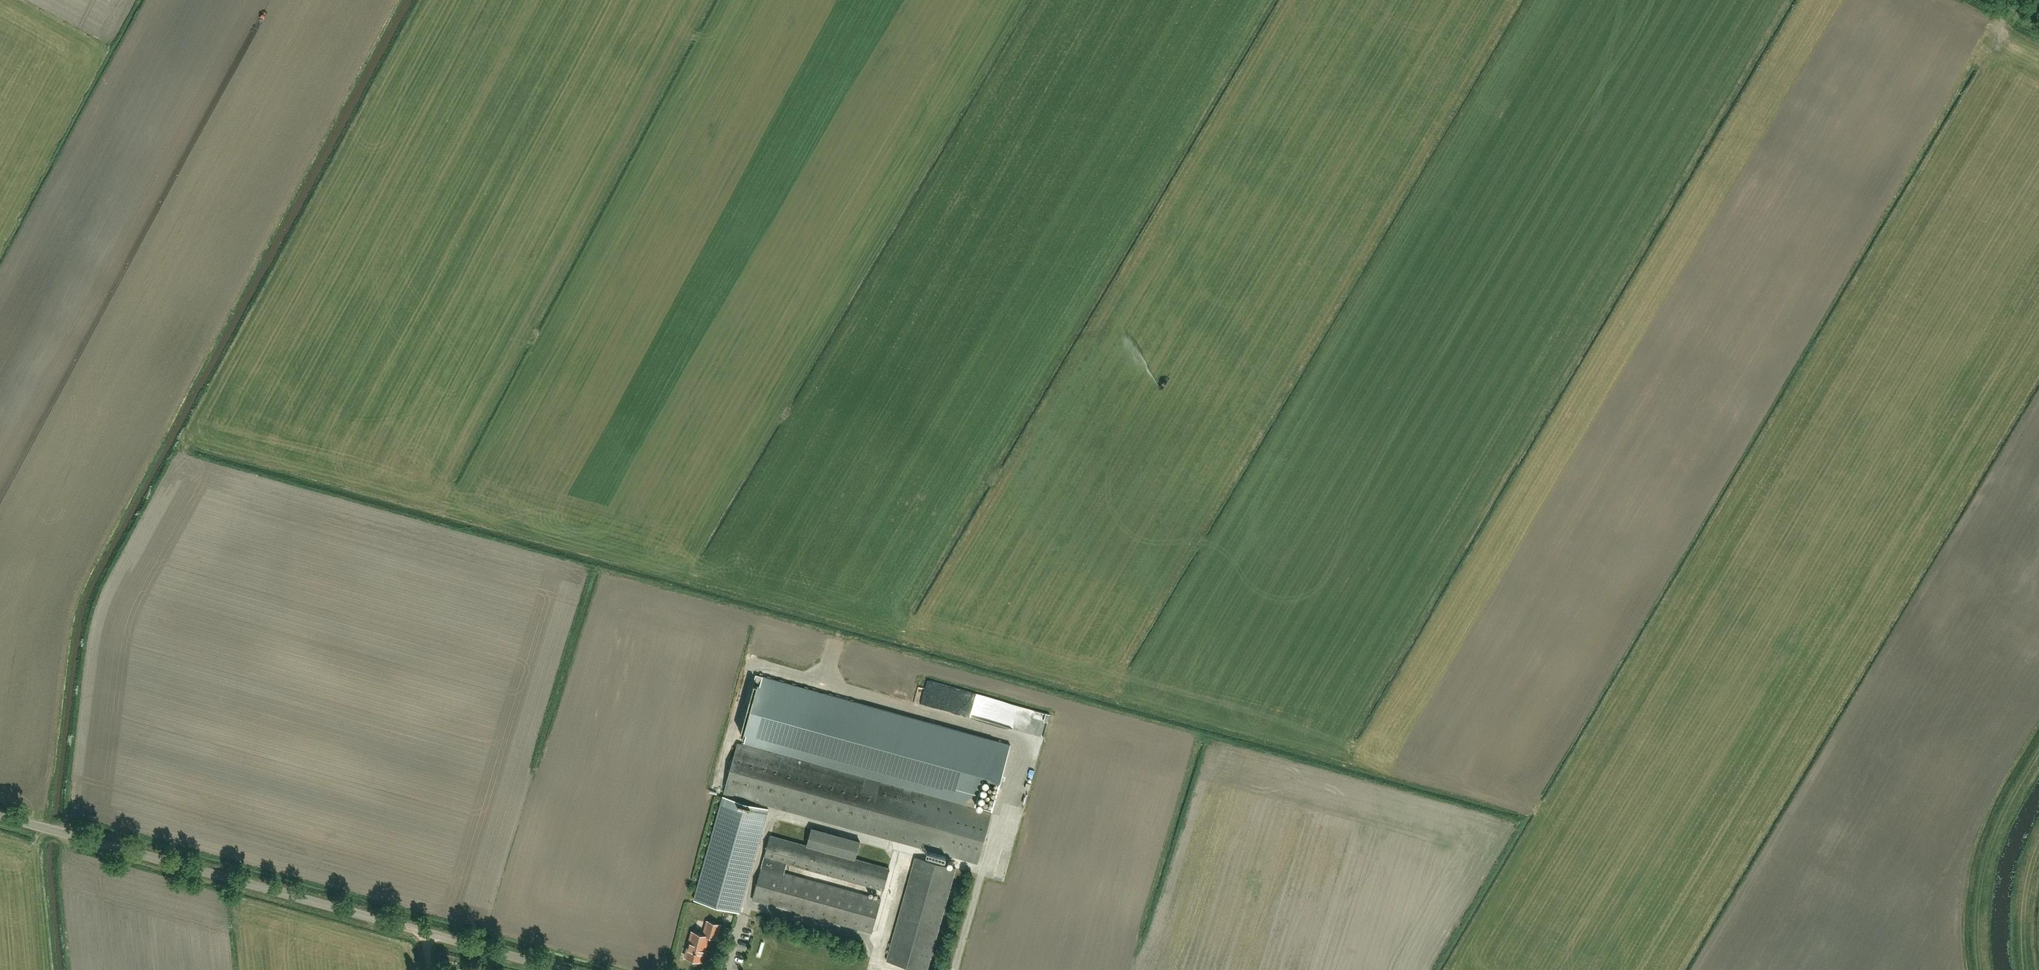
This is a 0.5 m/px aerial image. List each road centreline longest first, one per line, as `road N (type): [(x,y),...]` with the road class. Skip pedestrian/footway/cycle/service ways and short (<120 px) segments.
road 1 (unclassified): [(564,969),(0,817)]
road 2 (track): [(2038,754),(2008,804),(1986,864),(1976,929),(1981,969)]

